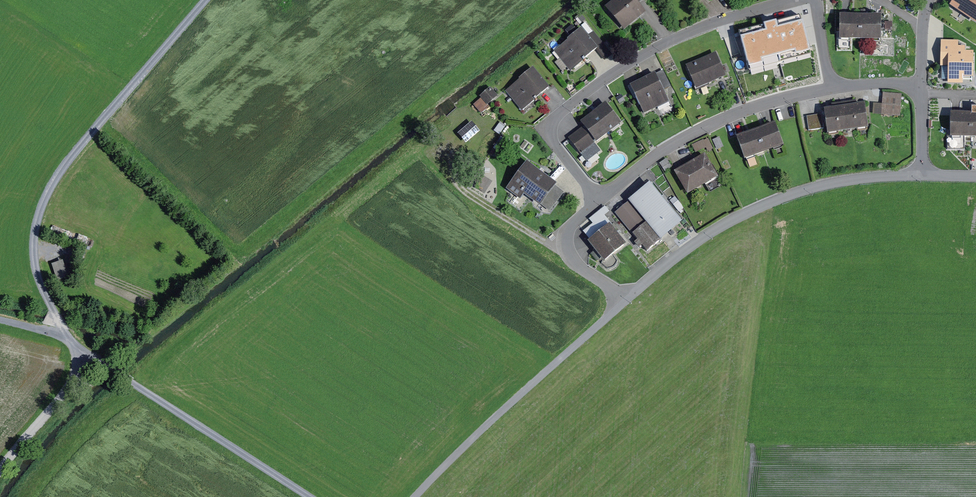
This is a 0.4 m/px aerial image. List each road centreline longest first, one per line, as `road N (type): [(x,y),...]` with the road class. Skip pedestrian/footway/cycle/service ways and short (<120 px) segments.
road 1 (unclassified): [(315,496),(71,341),(36,268),(36,231),(52,185),(207,0)]
road 2 (residential): [(600,197),(556,141),(557,118),(659,47),(782,0)]
road 3 (unclassified): [(627,299),(696,244),(783,198),(925,174)]
road 4 (unclassified): [(419,496),(627,299)]
road 5 (residential): [(600,197),(689,136),(834,87)]
road 6 (residential): [(627,299),(554,247),(600,197)]
road 7 (track): [(0,475),(77,379),(84,351)]
road 8 (track): [(554,247),(439,174)]

